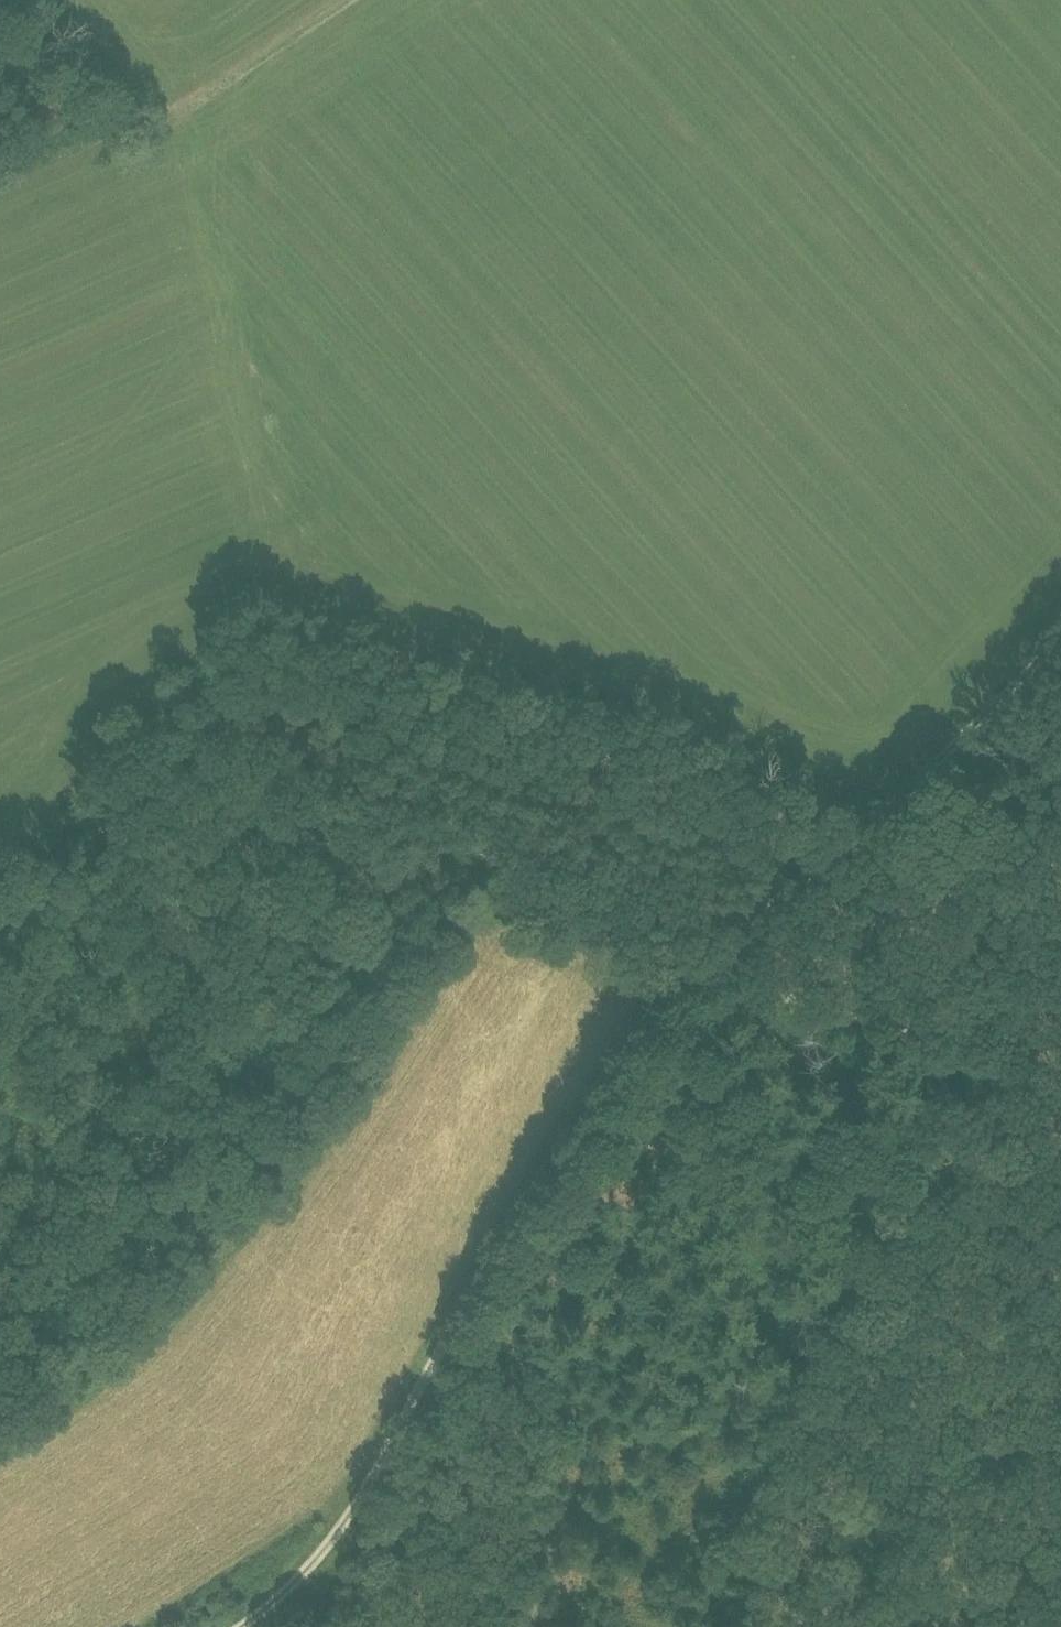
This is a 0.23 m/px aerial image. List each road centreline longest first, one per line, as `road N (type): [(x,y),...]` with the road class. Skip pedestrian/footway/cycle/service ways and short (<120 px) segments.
road 1 (track): [(236,1626),(305,1574),(340,1532),(505,1239),(587,1117),(699,987)]
road 2 (track): [(699,987),(1060,635)]

